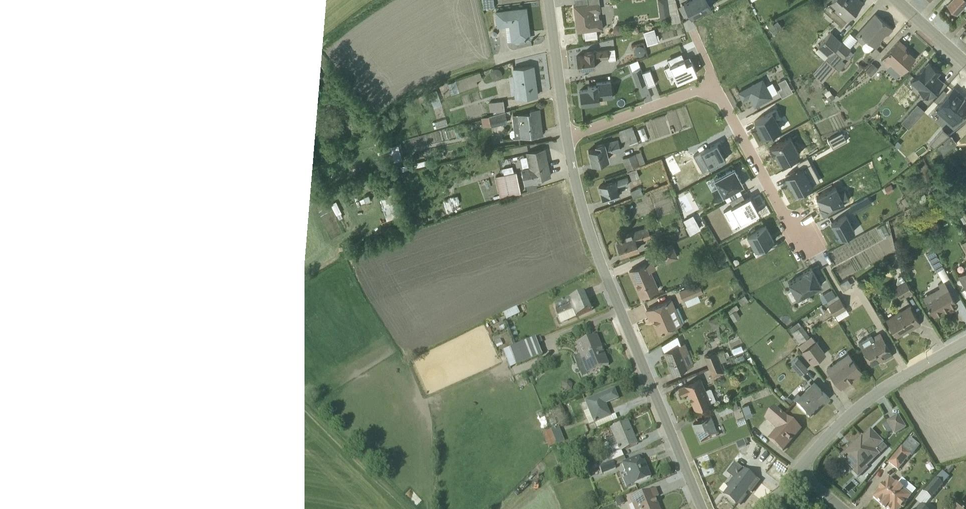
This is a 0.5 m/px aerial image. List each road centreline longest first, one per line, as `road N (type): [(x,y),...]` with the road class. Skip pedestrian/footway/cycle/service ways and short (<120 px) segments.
road 1 (residential): [(701,508),(598,258),(567,138)]
road 2 (residential): [(798,472),(876,394),(965,342)]
road 3 (residential): [(710,87),(802,242)]
road 4 (residential): [(567,138),(710,87)]
road 5 (residential): [(567,138),(548,0)]

